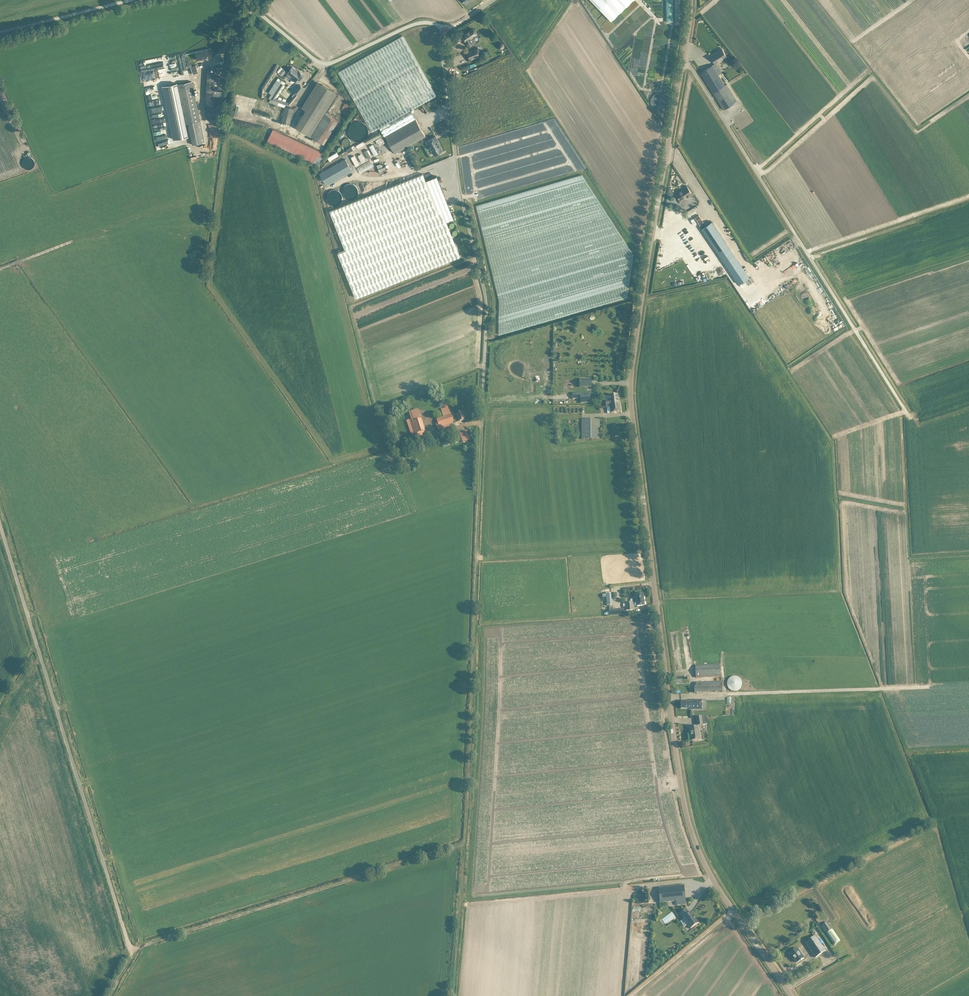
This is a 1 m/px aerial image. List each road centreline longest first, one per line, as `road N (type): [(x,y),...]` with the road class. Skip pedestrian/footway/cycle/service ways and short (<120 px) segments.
road 1 (tertiary): [(791,995),(709,875),(691,832),(639,484),(629,388),(682,60)]
road 2 (unclassified): [(130,950),(0,522)]
road 3 (unclassified): [(909,420),(682,60)]
road 4 (track): [(464,842),(482,426)]
road 5 (unclassified): [(482,426),(486,300),(457,168),(441,51),(446,29)]
road 6 (track): [(108,995),(130,950),(464,842)]
road 7 (unclassified): [(245,0),(325,64),(419,23),(446,29)]
road 8 (track): [(464,842),(452,995)]

